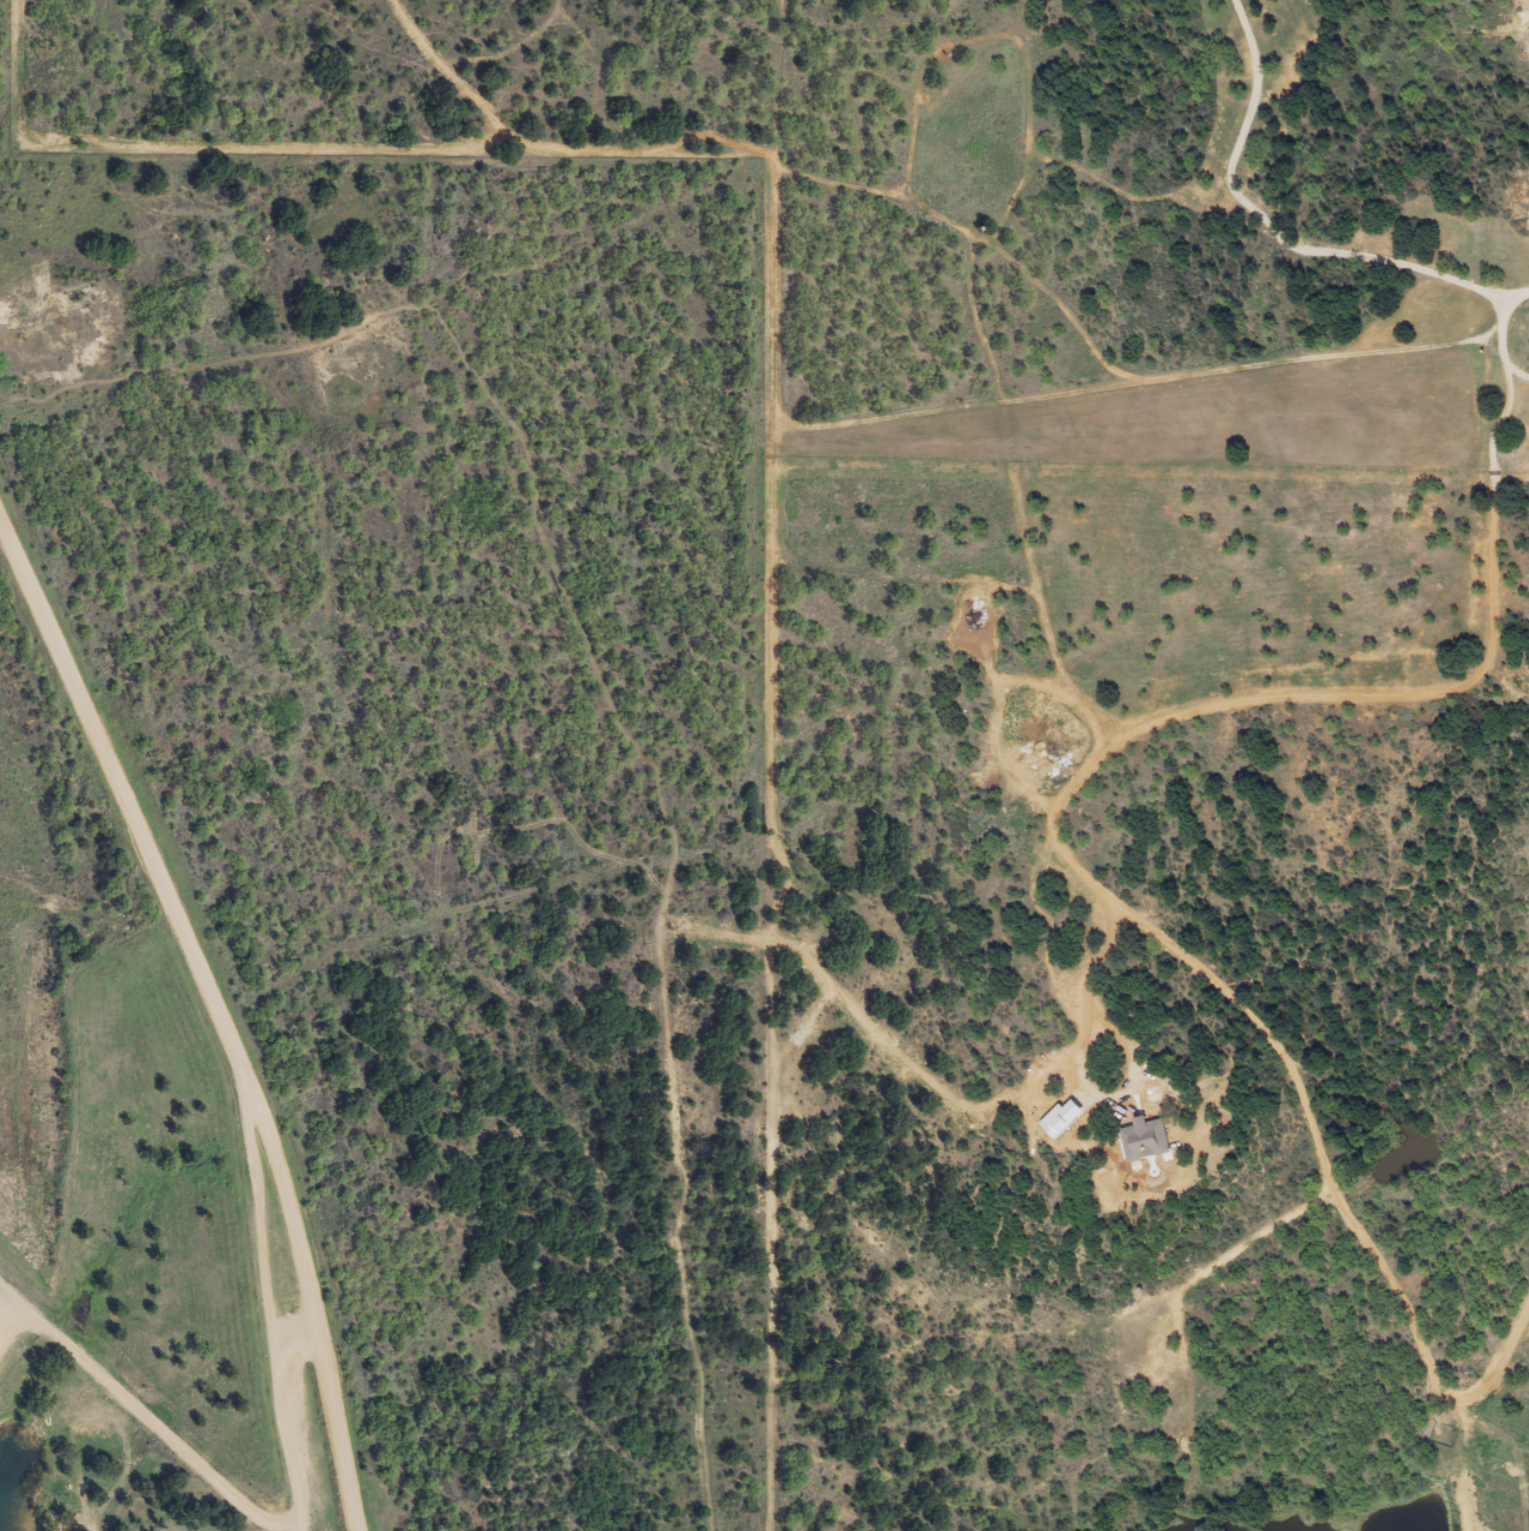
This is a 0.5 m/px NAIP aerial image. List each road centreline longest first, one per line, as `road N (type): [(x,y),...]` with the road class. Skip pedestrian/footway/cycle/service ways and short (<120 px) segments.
road 1 (residential): [(360,1530),(284,1202),(223,1024),(0,517)]

